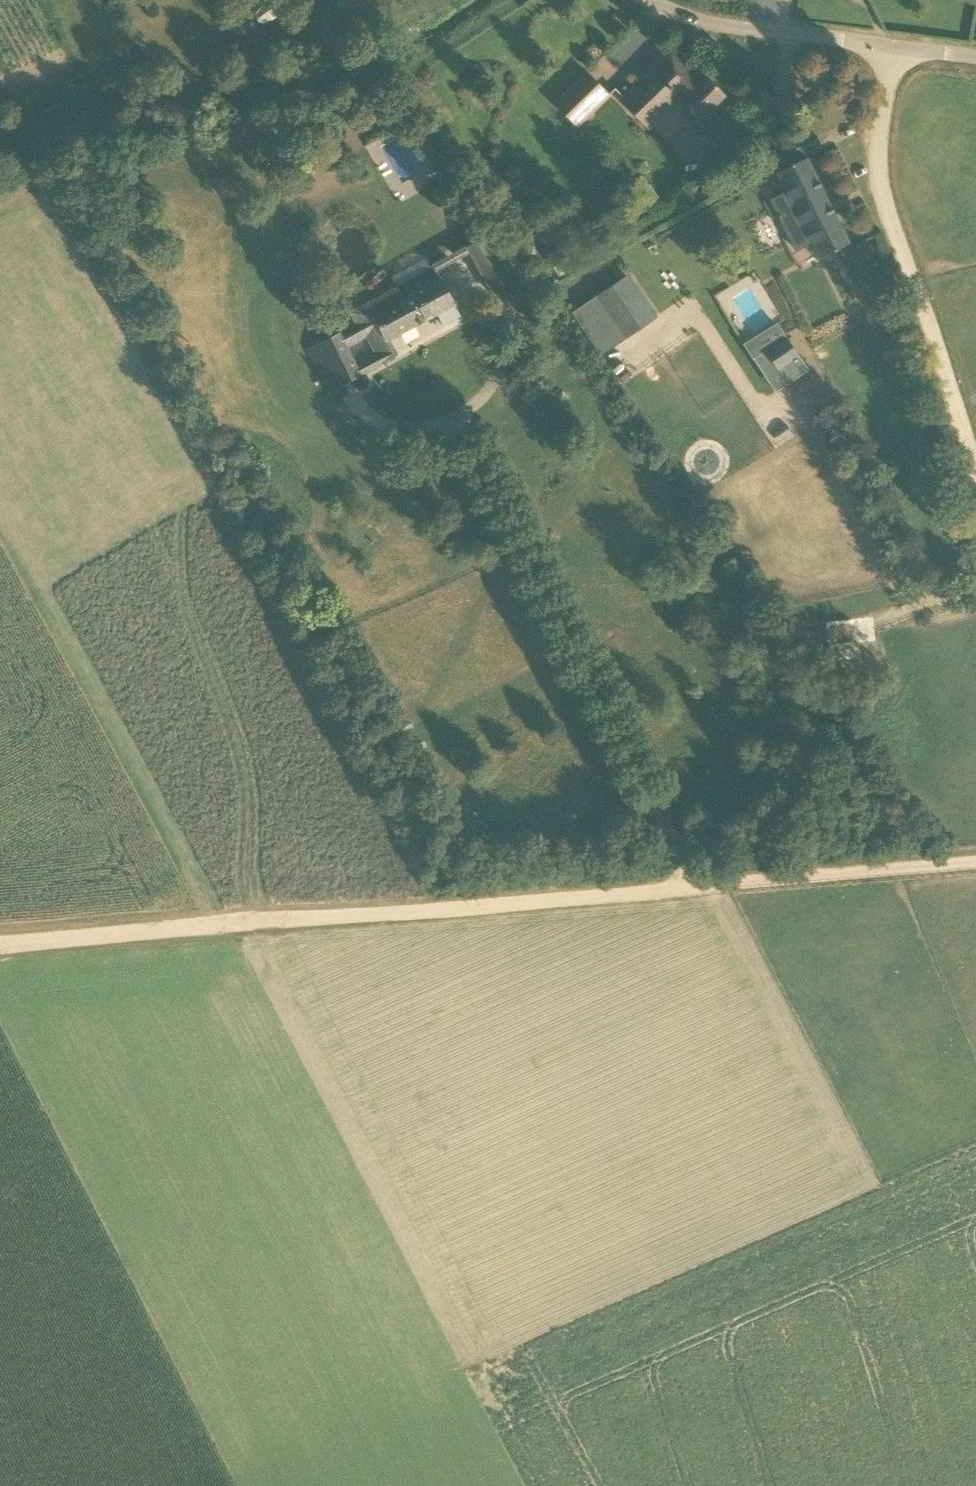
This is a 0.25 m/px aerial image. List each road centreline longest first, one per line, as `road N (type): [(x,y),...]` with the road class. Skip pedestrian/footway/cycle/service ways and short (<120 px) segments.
road 1 (track): [(975,862),(0,945)]
road 2 (track): [(519,0),(395,78),(341,94),(88,117),(0,148)]
road 3 (unclassified): [(892,47),(719,25),(646,0)]
road 4 (track): [(975,491),(908,261)]
road 5 (unclassified): [(908,261),(880,191),(877,160),(892,47)]

